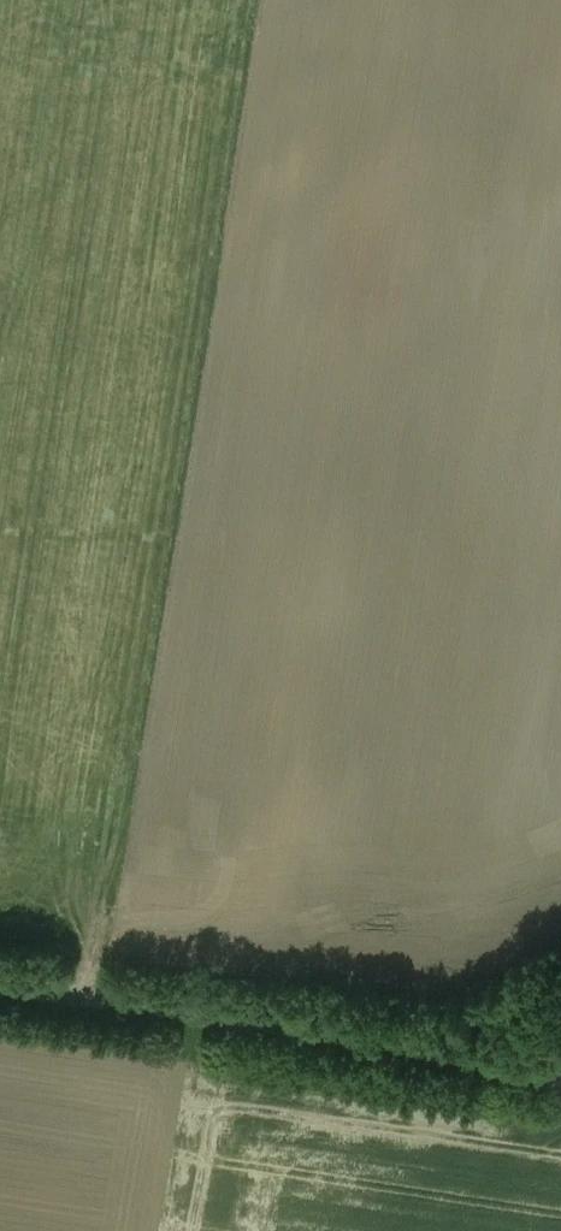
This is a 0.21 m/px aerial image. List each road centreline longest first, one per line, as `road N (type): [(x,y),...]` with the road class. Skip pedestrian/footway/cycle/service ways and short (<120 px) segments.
road 1 (unclassified): [(0,983),(560,1070)]

